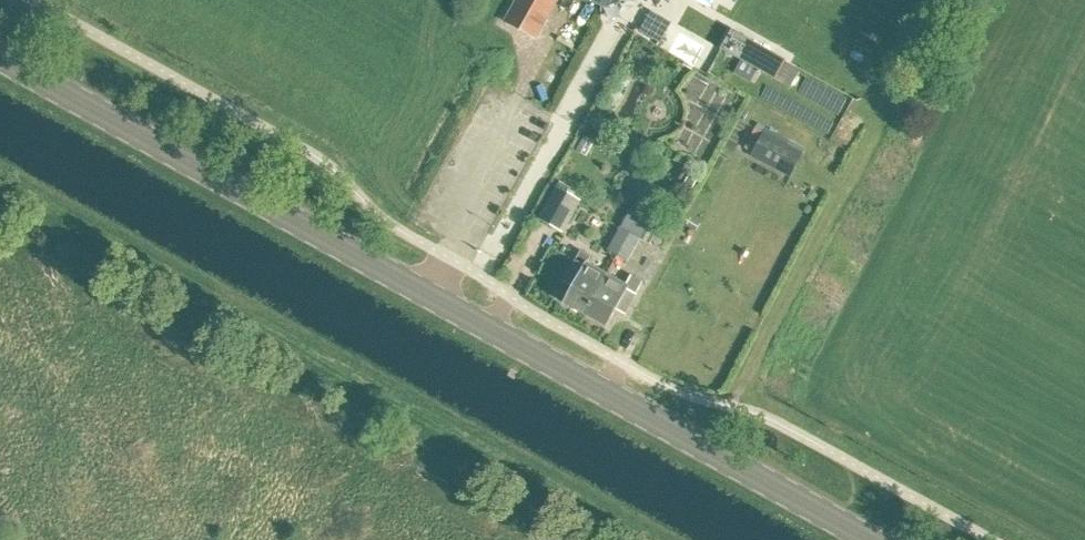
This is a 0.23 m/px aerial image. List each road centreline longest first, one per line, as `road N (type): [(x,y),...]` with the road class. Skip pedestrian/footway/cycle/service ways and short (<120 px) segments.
road 1 (primary): [(873,539),(0,57)]

